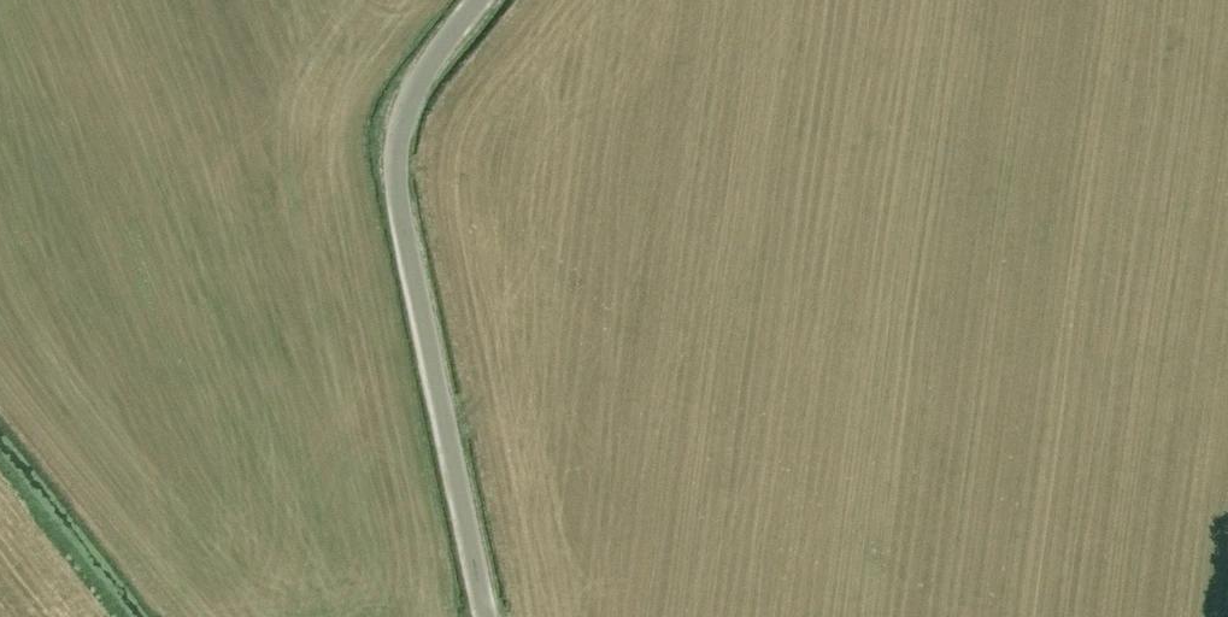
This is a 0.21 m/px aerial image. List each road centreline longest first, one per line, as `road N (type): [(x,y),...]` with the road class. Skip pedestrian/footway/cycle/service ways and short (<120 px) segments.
road 1 (unclassified): [(490,616),(410,211),(411,114),(430,76),(493,0)]

